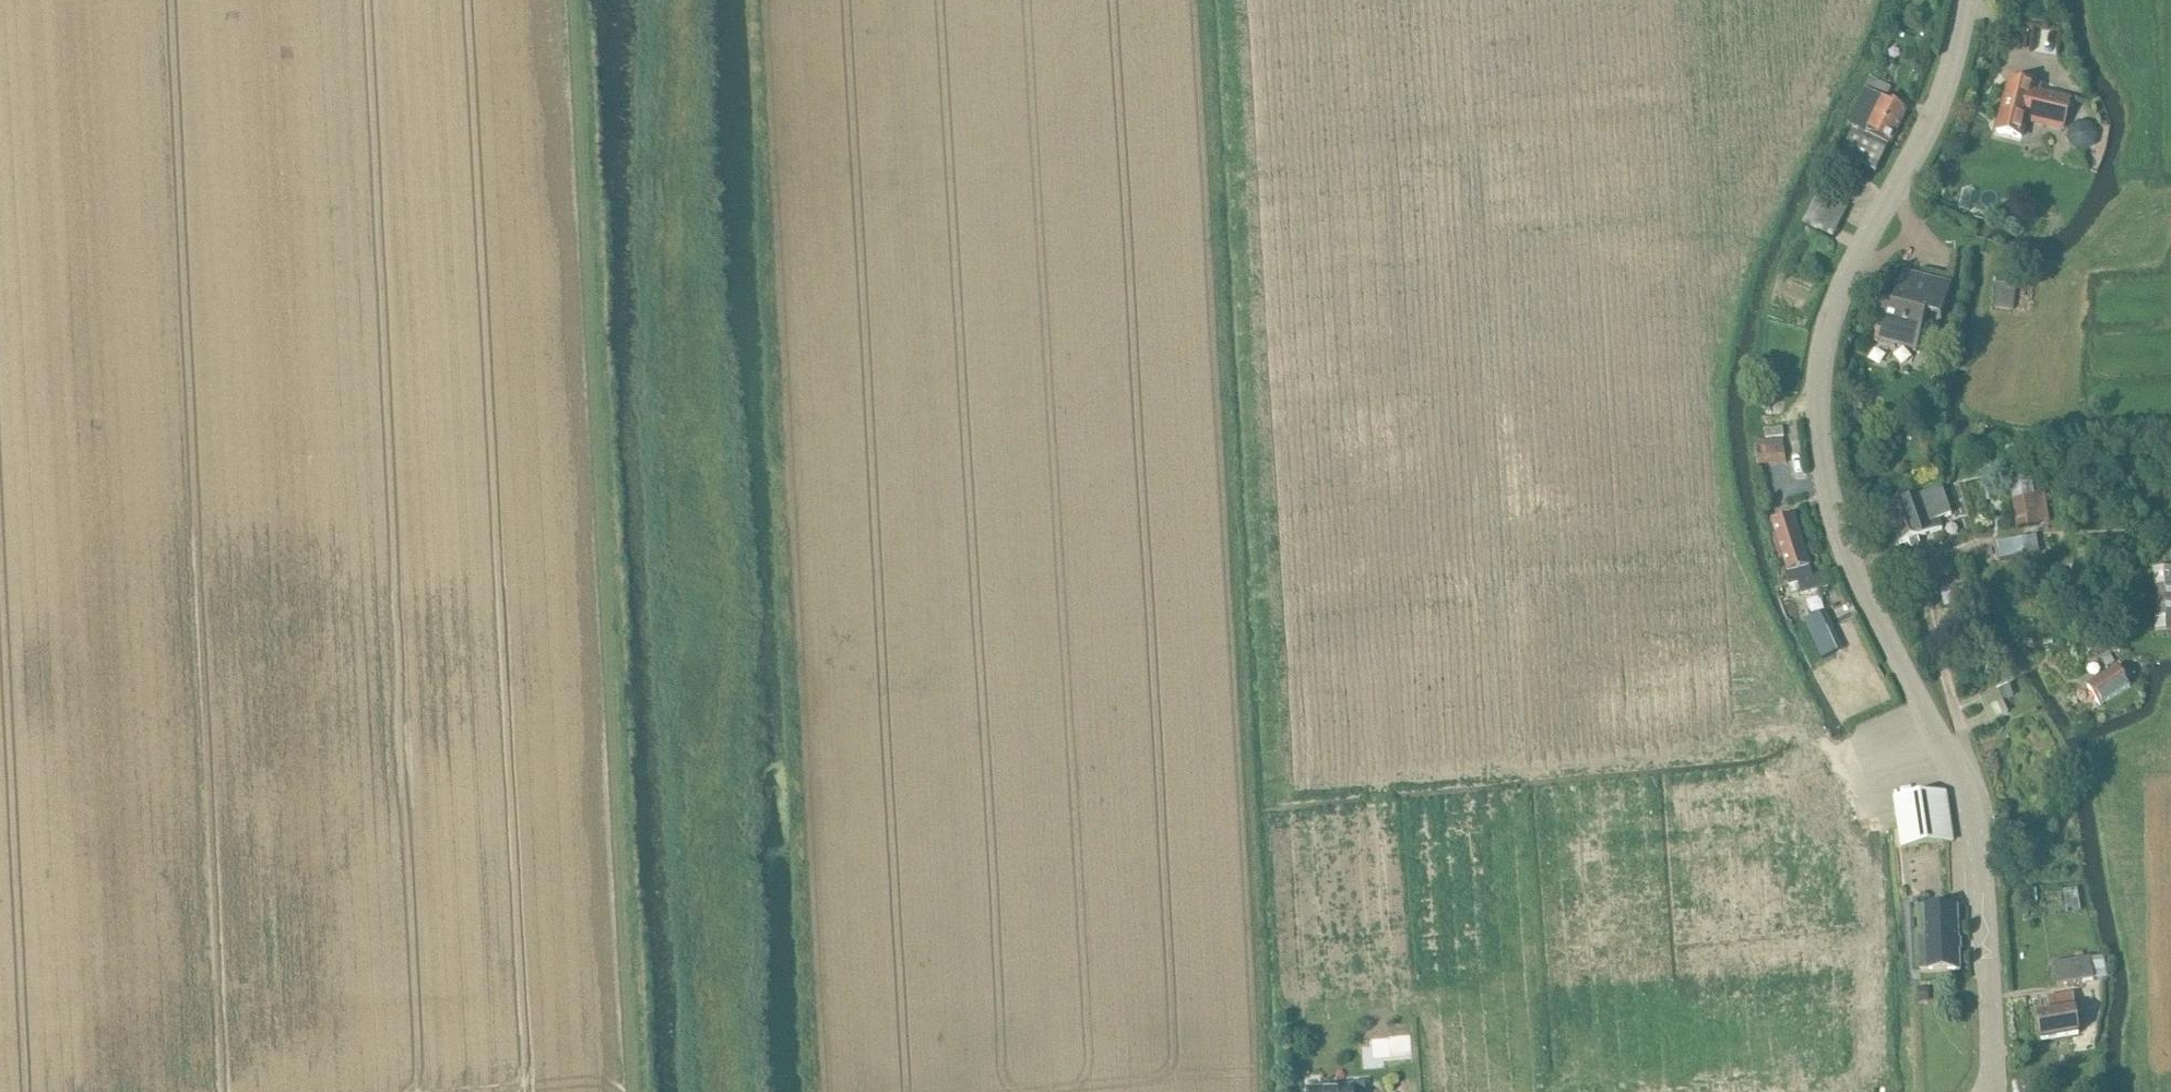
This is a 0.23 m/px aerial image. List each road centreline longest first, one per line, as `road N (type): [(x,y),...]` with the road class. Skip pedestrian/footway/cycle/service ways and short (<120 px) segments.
road 1 (tertiary): [(1993,1091),(1971,813),(1850,563),(1828,492),(1818,416),(1833,309),(1935,113),(1965,0)]

